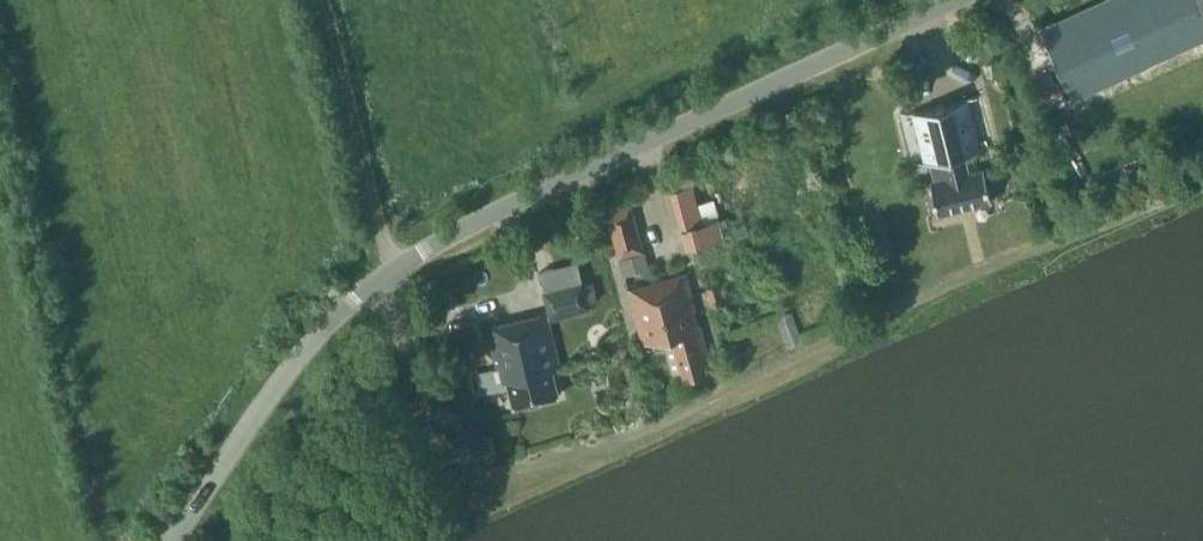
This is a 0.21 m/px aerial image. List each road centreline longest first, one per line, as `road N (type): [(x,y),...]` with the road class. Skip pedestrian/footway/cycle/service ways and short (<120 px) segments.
road 1 (track): [(394,268),(443,444),(474,463),(532,463),(618,437),(1024,251),(1202,184)]
road 2 (unclassified): [(171,540),(293,364),(394,268),(481,217),(957,0)]

